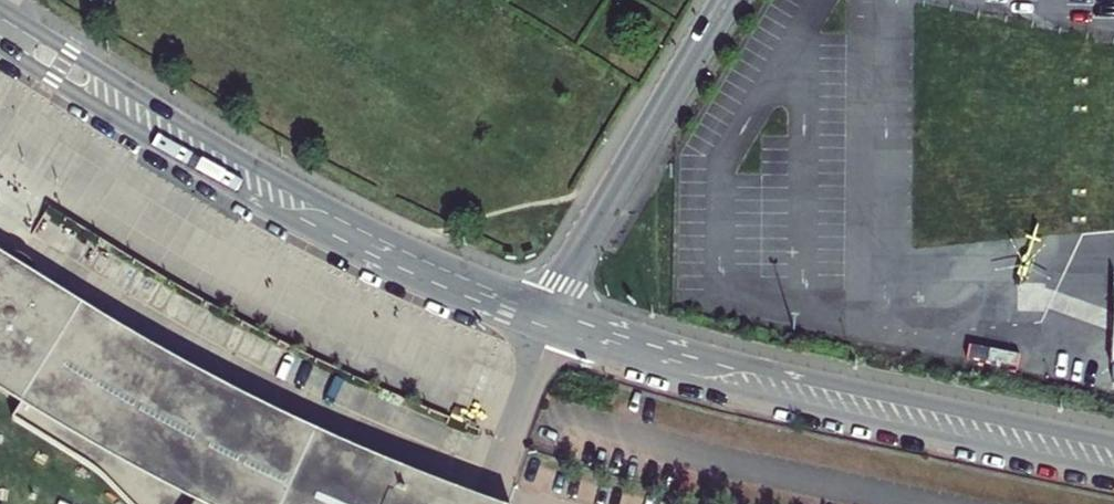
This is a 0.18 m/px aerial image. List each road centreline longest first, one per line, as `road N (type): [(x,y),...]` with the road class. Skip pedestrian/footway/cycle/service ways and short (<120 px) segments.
road 1 (tertiary): [(552,304),(447,263),(281,180),(0,9)]
road 2 (tertiary): [(0,46),(297,226),(544,335)]
road 3 (tertiary): [(544,335),(740,395),(1113,475)]
road 4 (tertiary): [(1113,442),(771,370),(552,304)]
road 5 (tertiary): [(552,304),(727,0)]

